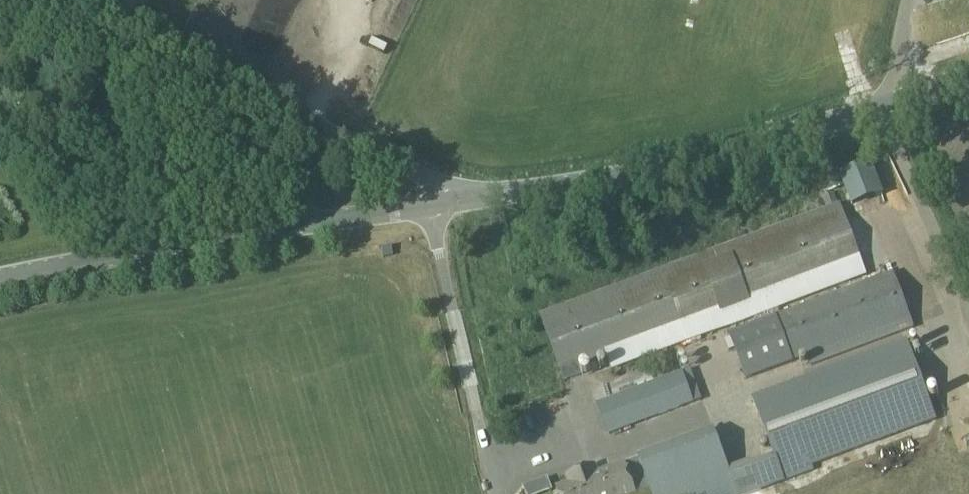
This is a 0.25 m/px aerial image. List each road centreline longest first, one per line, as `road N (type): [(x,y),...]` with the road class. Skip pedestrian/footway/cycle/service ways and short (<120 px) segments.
road 1 (unclassified): [(472,198),(650,166),(883,100)]
road 2 (unclassified): [(496,493),(428,203)]
road 3 (unclassified): [(0,272),(288,220)]
road 4 (unclassified): [(320,124),(55,0)]
road 5 (unclassified): [(472,198),(320,124)]
road 6 (unclassified): [(288,220),(428,203)]

